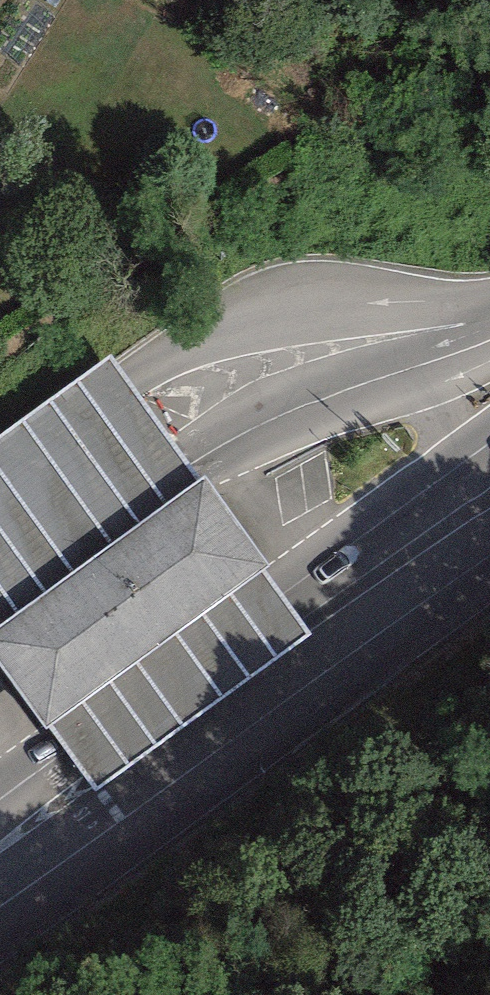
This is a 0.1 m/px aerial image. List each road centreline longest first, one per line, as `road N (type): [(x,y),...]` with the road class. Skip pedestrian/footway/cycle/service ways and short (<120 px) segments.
road 1 (secondary): [(0,717),(489,390)]
road 2 (secondary): [(489,364),(321,399),(170,470),(0,600)]

